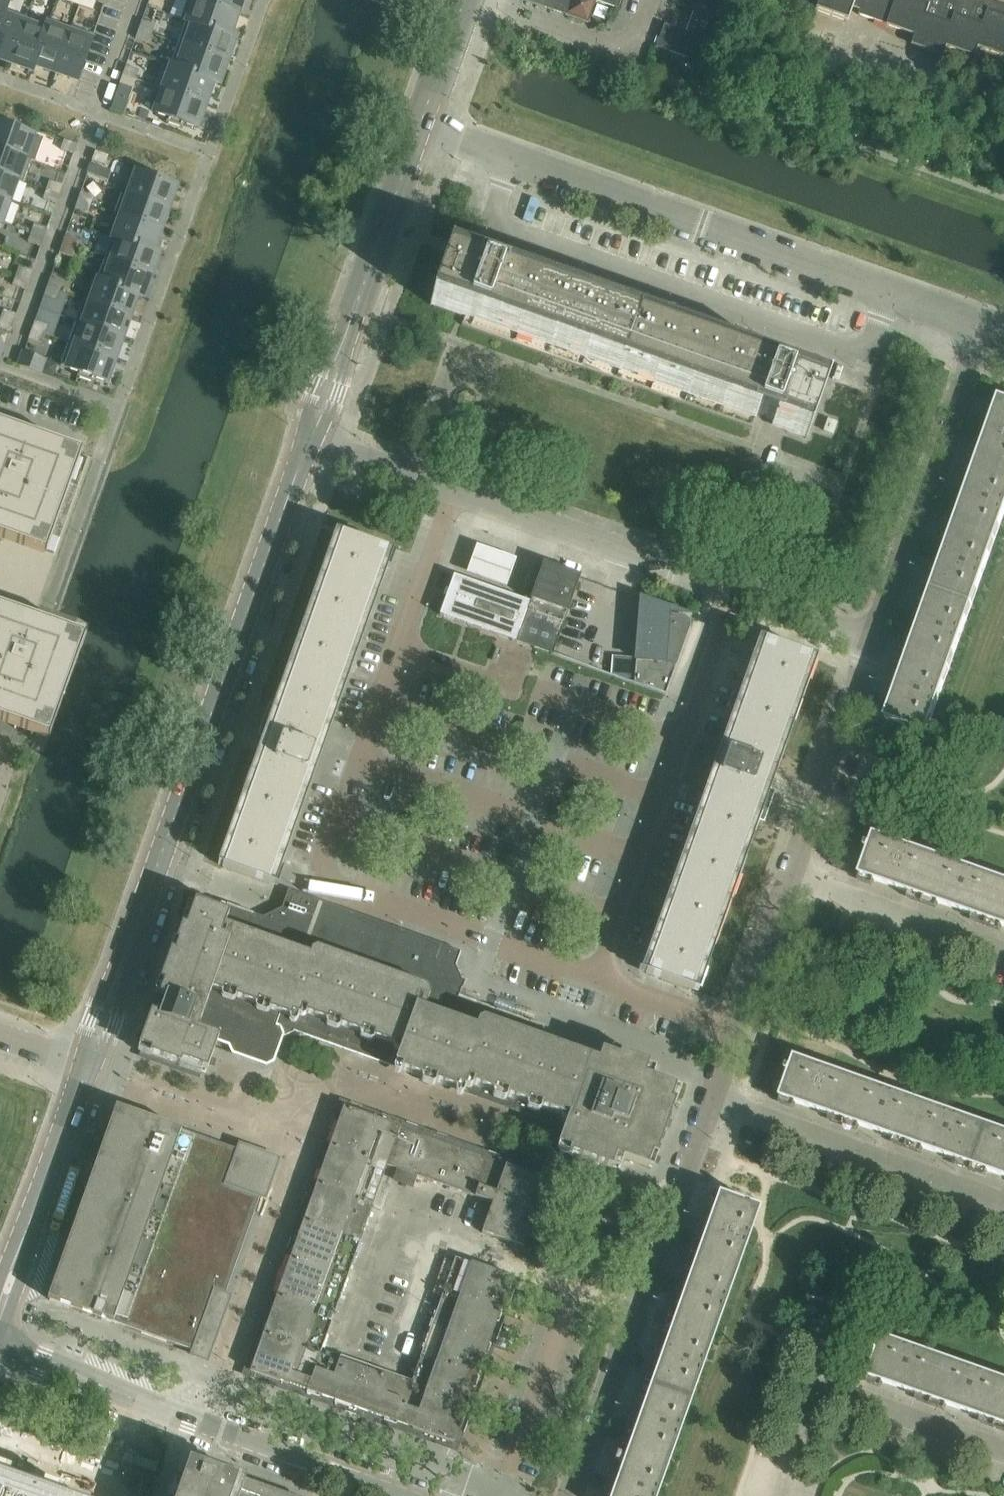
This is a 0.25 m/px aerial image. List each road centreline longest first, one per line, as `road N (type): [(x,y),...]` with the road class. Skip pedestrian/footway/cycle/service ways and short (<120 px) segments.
road 1 (residential): [(86,1067),(307,441)]
road 2 (residential): [(873,643),(307,441)]
road 3 (residential): [(984,328),(419,128)]
road 4 (residential): [(404,1495),(0,1352)]
road 5 (residential): [(571,1495),(710,1103)]
road 6 (residential): [(873,643),(984,328)]
road 7 (residential): [(307,441),(419,128)]
road 8 (residential): [(778,1495),(818,1387),(1003,1453)]
road 9 (residential): [(1003,1207),(710,1103)]
road 10 (residential): [(0,1310),(86,1067)]
road 11 (residential): [(789,880),(873,643)]
road 12 (residential): [(710,1103),(789,880)]
road 13 (residential): [(1003,956),(789,880)]
road 14 (residential): [(464,4),(507,8),(615,47),(638,38),(651,0)]
road 15 (residential): [(419,128),(464,4)]
road 16 (residential): [(140,0),(97,116)]

